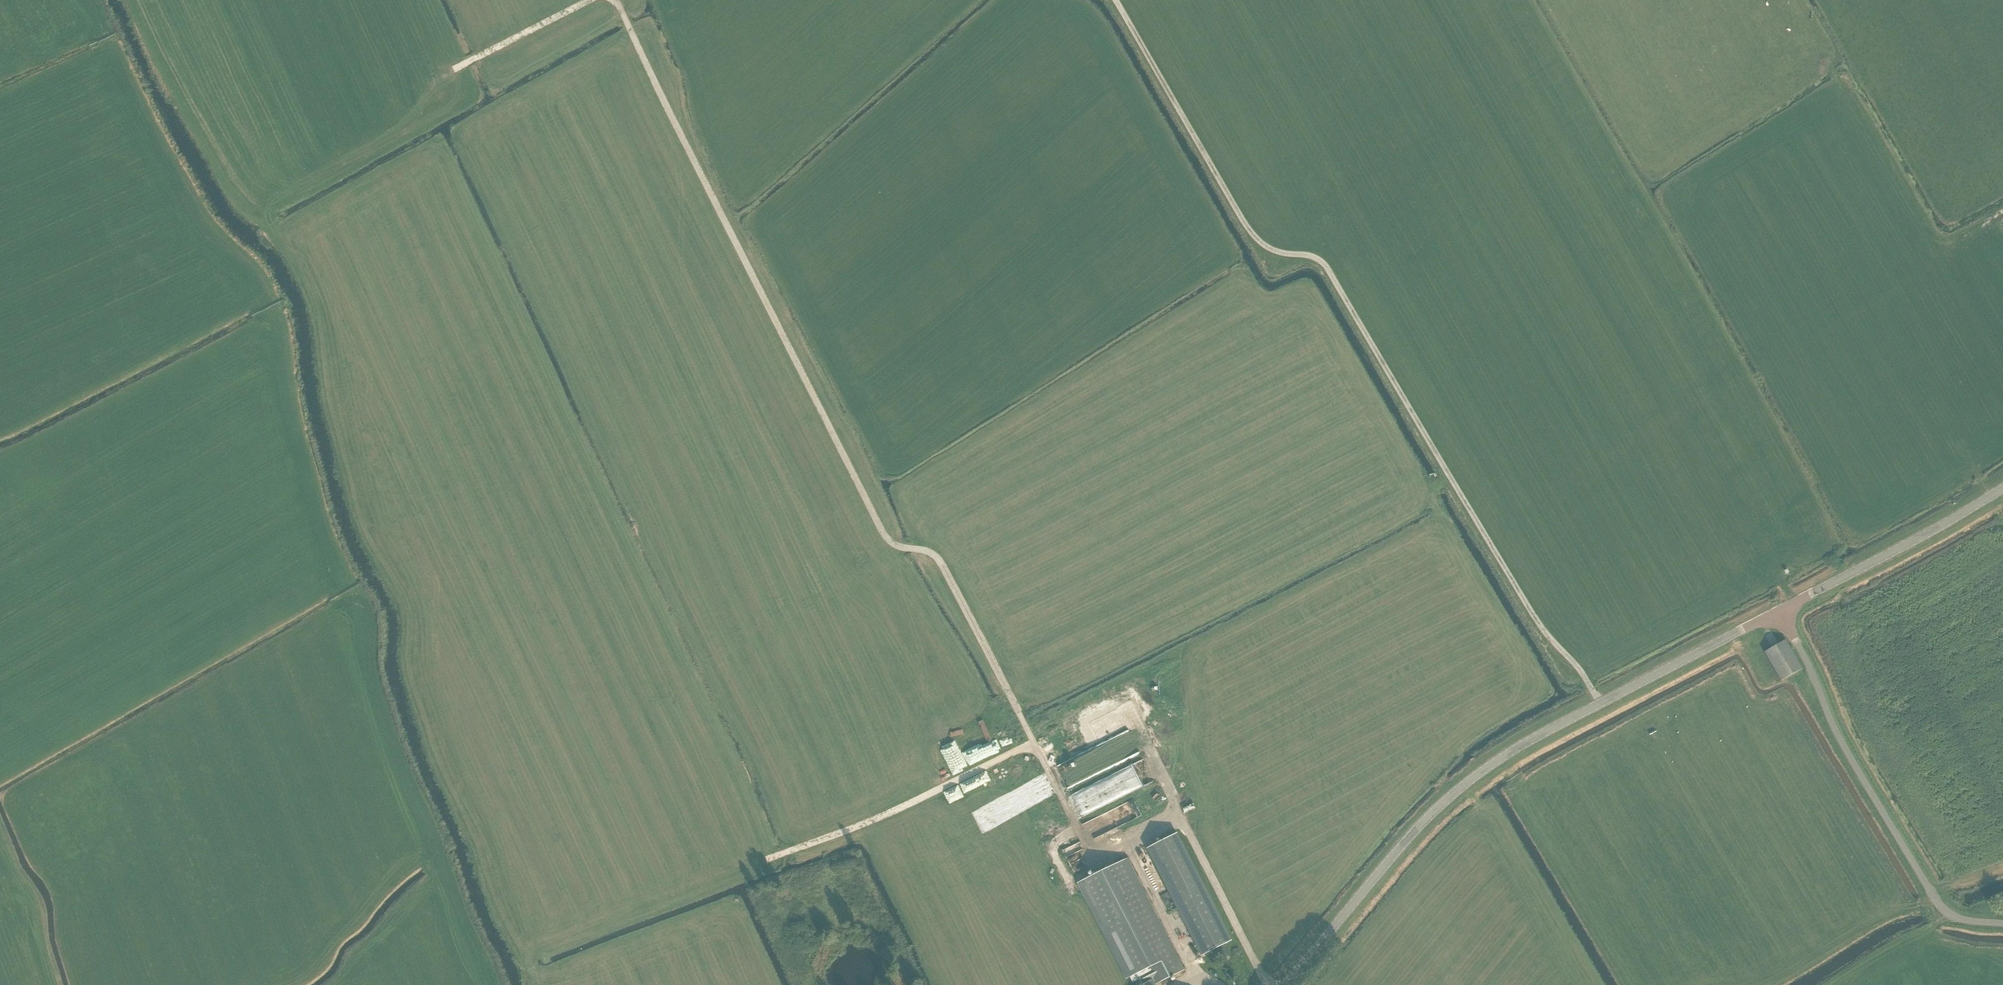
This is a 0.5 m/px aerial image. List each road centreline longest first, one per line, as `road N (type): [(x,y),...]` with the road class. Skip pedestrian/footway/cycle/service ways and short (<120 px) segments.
road 1 (tertiary): [(1284,984),(1456,788),(1599,704),(1784,612)]
road 2 (unclassified): [(2002,922),(1964,920),(1939,904),(1831,722),(1784,612)]
road 3 (track): [(2002,214),(1959,240),(1938,237),(1830,67)]
road 4 (tertiary): [(1784,612),(2002,488)]

